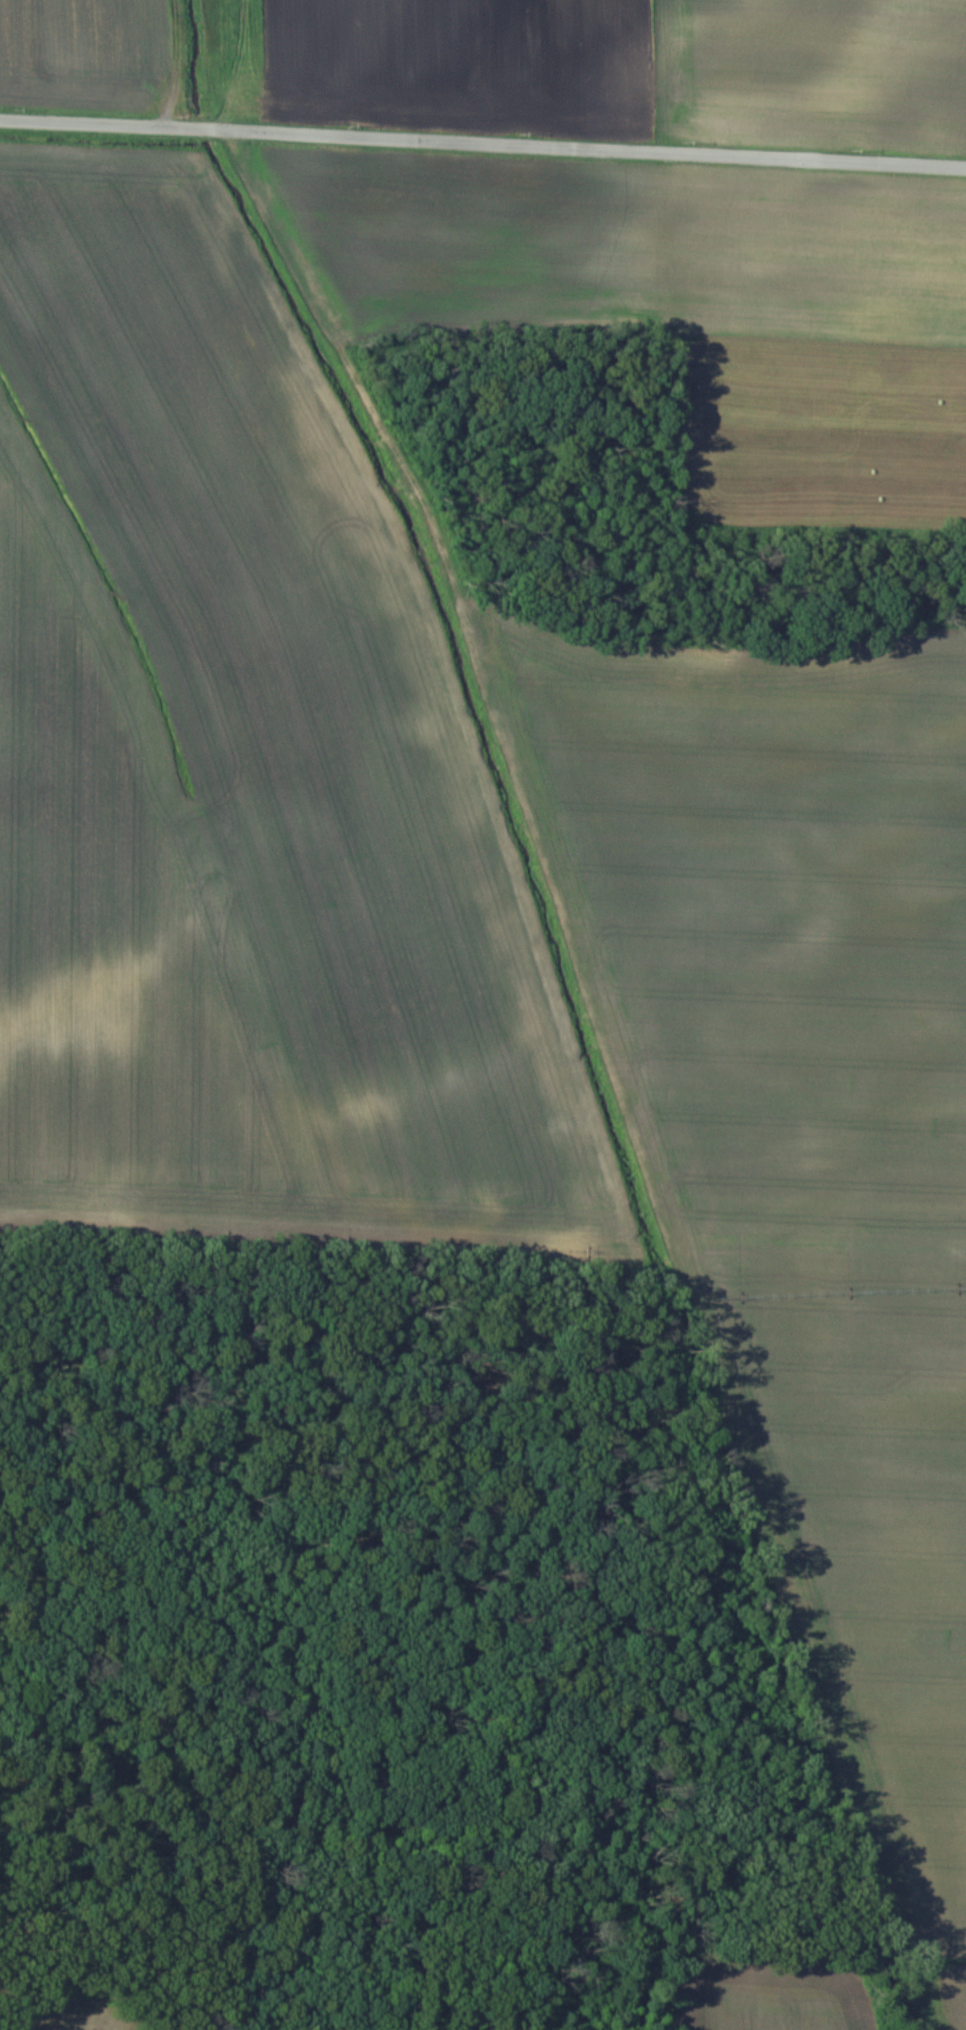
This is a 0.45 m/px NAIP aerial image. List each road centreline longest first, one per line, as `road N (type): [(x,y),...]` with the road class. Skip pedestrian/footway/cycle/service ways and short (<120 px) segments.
road 1 (residential): [(0,114),(965,165)]

